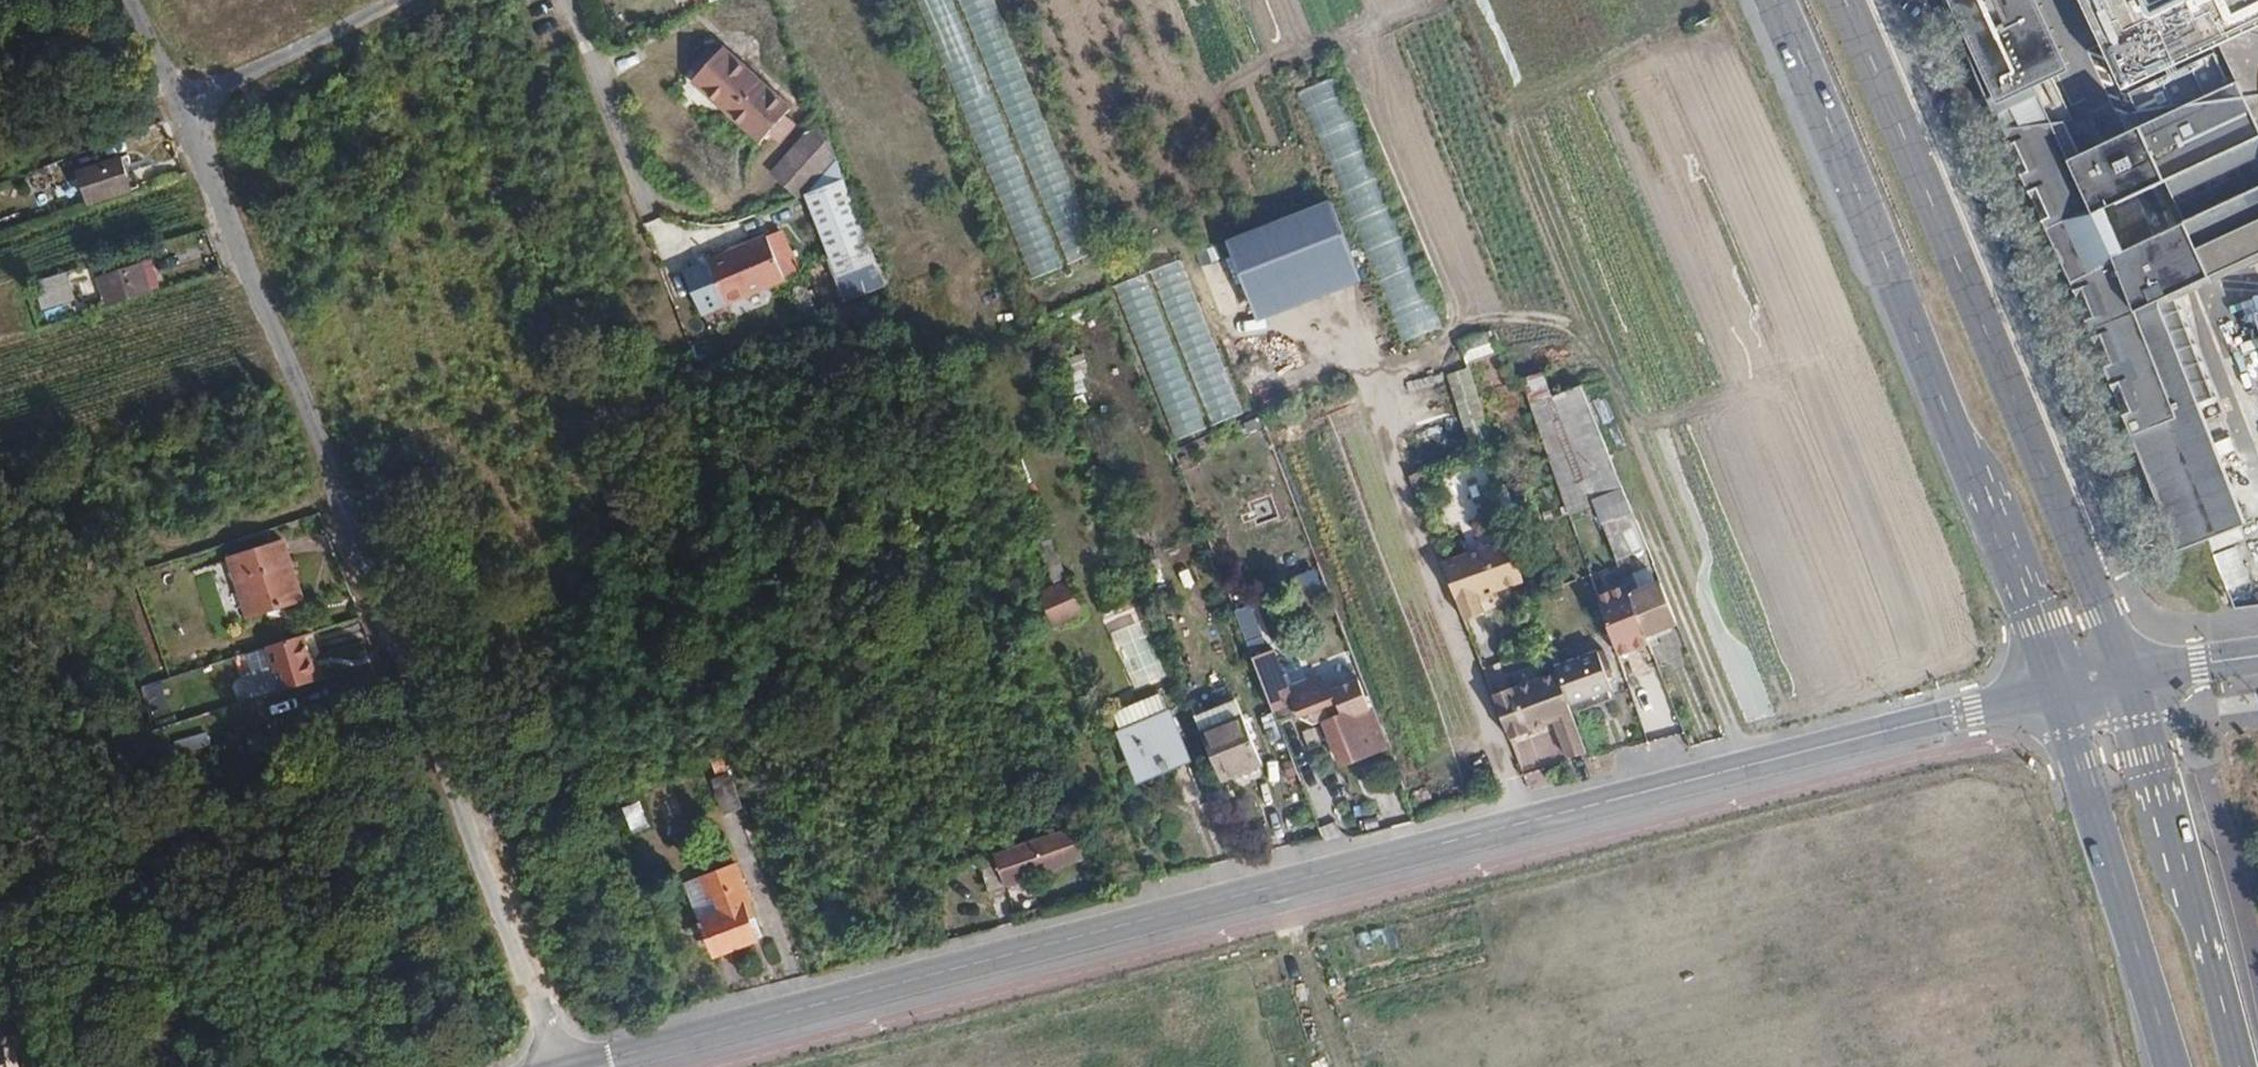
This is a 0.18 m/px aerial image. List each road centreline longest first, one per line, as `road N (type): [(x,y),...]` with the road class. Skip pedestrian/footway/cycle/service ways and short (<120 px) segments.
road 1 (tertiary): [(2054,687),(578,1066)]
road 2 (residential): [(180,110),(560,1066)]
road 3 (primary): [(1775,0),(2054,687)]
road 4 (primary): [(2131,674),(1845,0)]
road 5 (primary): [(2239,1066),(2131,674)]
road 6 (primary): [(2054,687),(2171,1066)]
road 7 (track): [(1643,505),(1746,767)]
road 8 (residential): [(180,110),(392,0)]
road 9 (track): [(0,180),(180,110)]
road 10 (track): [(1336,1066),(1278,886)]
road 11 (tertiary): [(2257,656),(2131,674)]
road 12 (residential): [(129,0),(180,110)]

